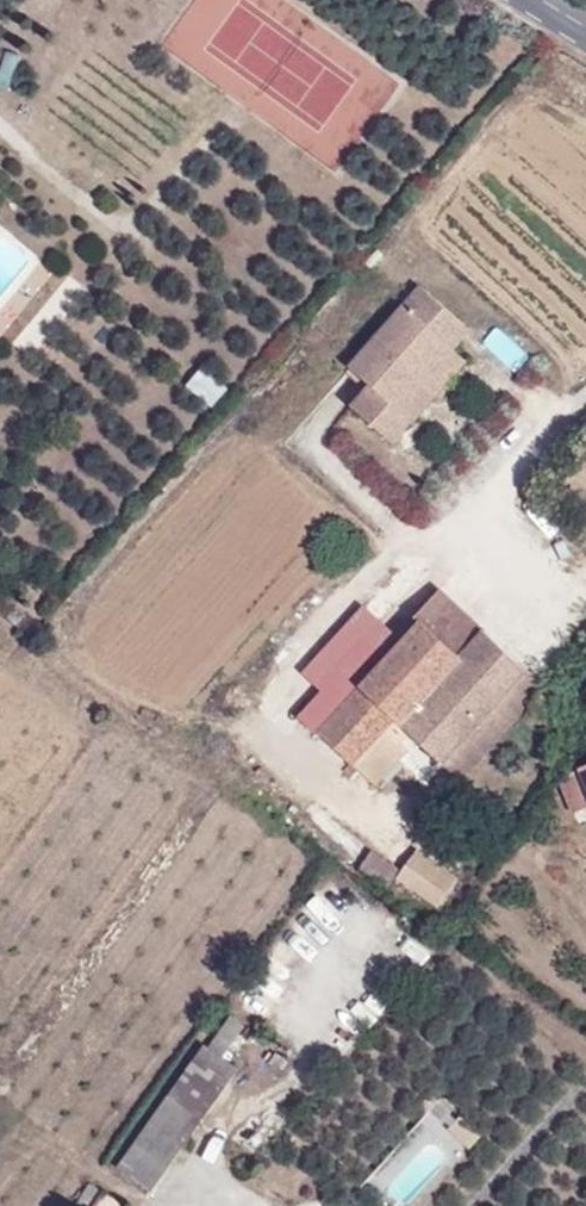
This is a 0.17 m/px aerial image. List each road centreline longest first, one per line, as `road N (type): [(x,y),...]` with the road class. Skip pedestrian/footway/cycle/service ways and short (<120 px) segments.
road 1 (residential): [(585,391),(461,528)]

